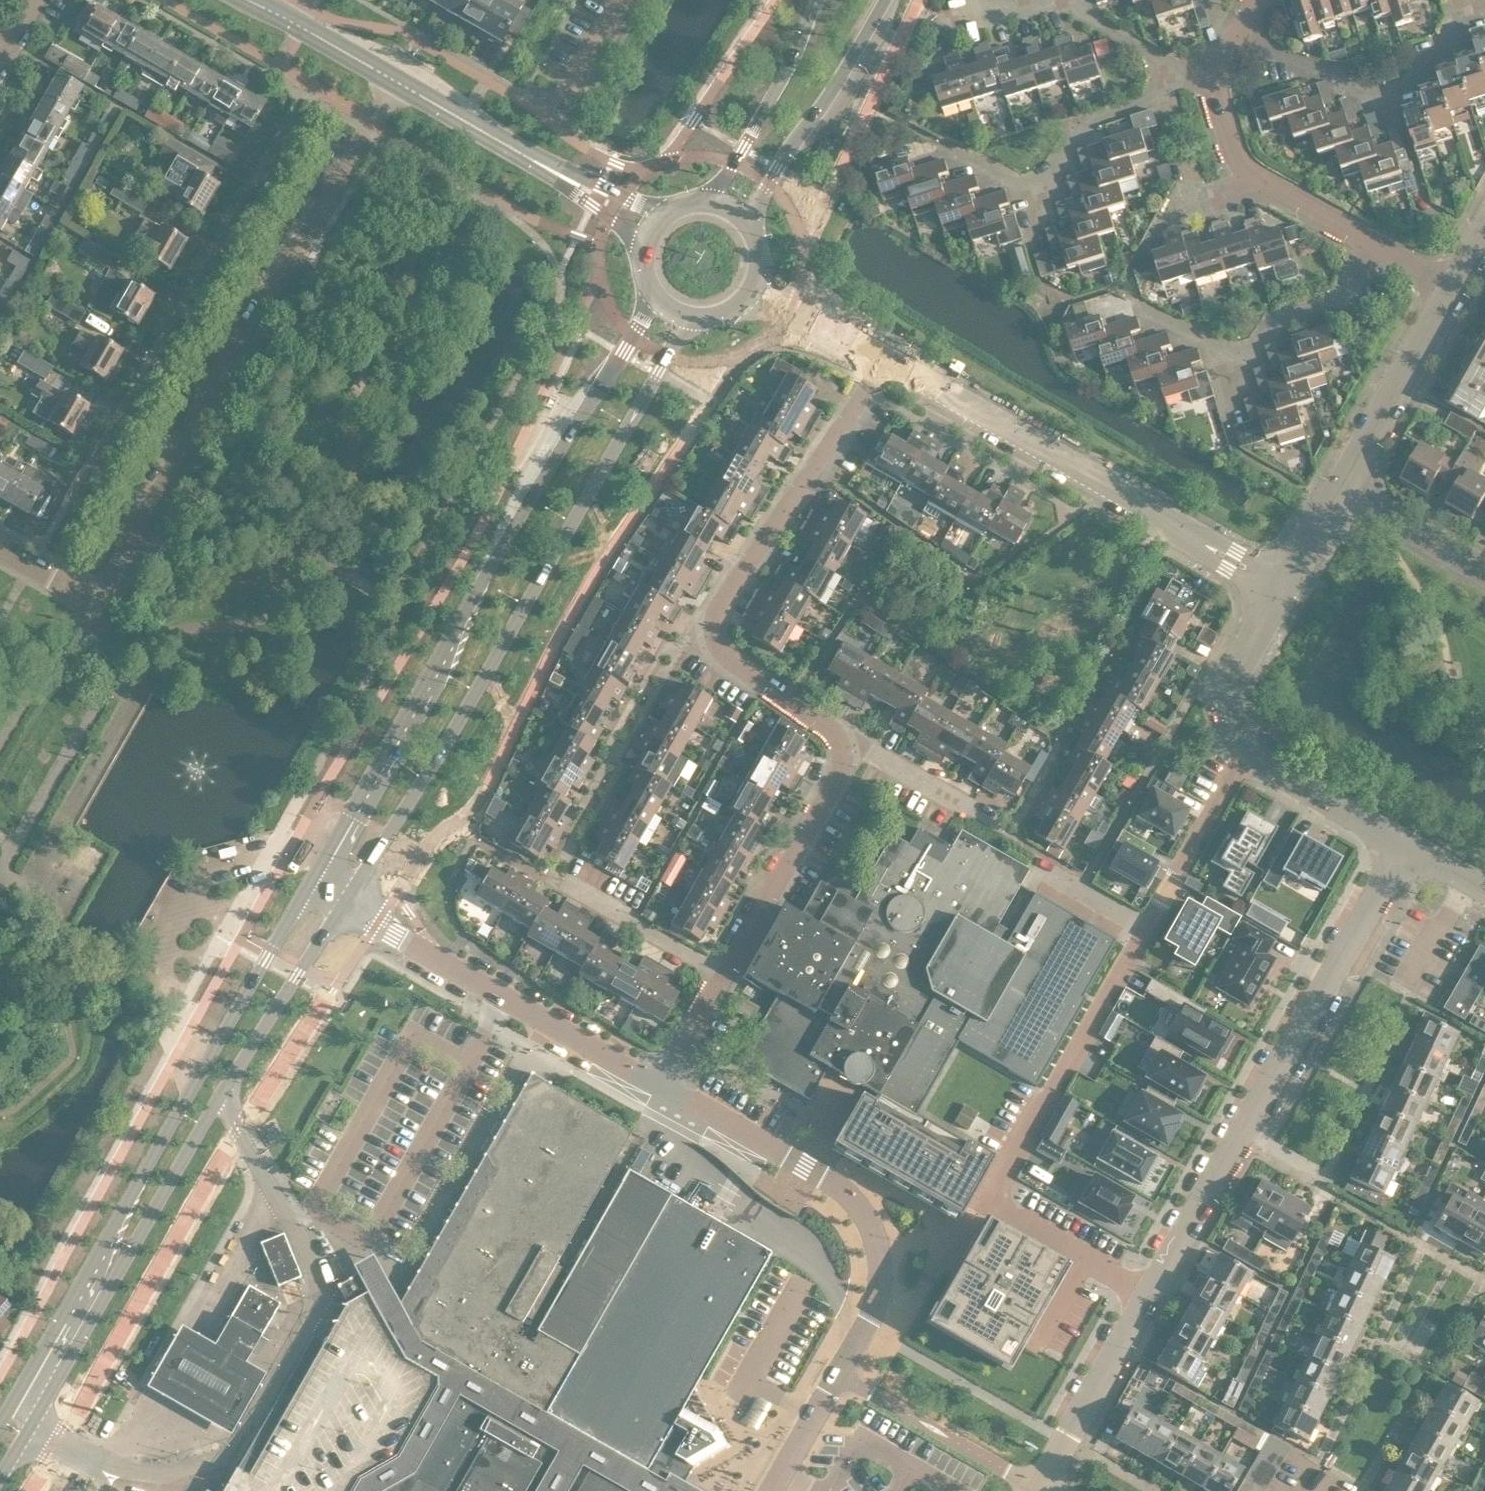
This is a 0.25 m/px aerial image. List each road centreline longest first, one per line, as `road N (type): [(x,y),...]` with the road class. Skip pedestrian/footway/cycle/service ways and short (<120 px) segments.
road 1 (residential): [(1246,746),(996,1188),(1002,1210),(1147,1293)]
road 2 (secondary): [(346,906),(445,751),(690,322)]
road 3 (secondary): [(655,304),(309,884)]
road 4 (residential): [(86,607),(399,83)]
road 5 (secondary): [(309,884),(20,1394)]
road 6 (tertiary): [(771,1490),(867,1322),(877,1287),(875,1249),(862,1218),(835,1191),(662,1091)]
road 7 (residential): [(1147,1293),(1406,843)]
road 8 (residential): [(827,729),(720,657),(711,625),(886,363)]
road 9 (residential): [(1279,587),(886,363)]
road 10 (residential): [(662,1091),(839,767),(827,729)]
road 11 (secondary): [(34,1422),(224,1098)]
road 12 (tertiary): [(662,1091),(346,906)]
road 13 (residential): [(945,147),(1035,191),(1083,121),(1162,95),(1165,72)]
road 14 (tertiary): [(647,227),(399,83)]
road 15 (residential): [(1231,18),(1345,83),(1402,79),(1425,64),(1454,0)]
road 16 (secondary): [(751,223),(887,0)]
road 17 (residential): [(1331,496),(1455,280)]
road 18 (secondary): [(224,1098),(346,906)]
road 19 (residential): [(1035,1489),(1147,1293)]
road 20 (secondary): [(815,0),(787,70),(714,199)]
road 21 (residential): [(827,729),(1010,834)]
road 22 (residential): [(1406,843),(1246,746)]
road 23 (residential): [(1232,352),(1270,314),(1337,294),(1364,237)]
road 24 (residential): [(1331,496),(1484,580)]
road 25 (residential): [(1246,746),(1230,709),(1232,678),(1279,587)]
road 26 (residential): [(886,363),(756,288)]
road 27 (residential): [(1364,237),(1250,179)]
road 28 (tertiary): [(399,83),(289,19)]
road 29 (residential): [(563,104),(624,0)]
road 30 (residential): [(1250,179),(1201,69)]

